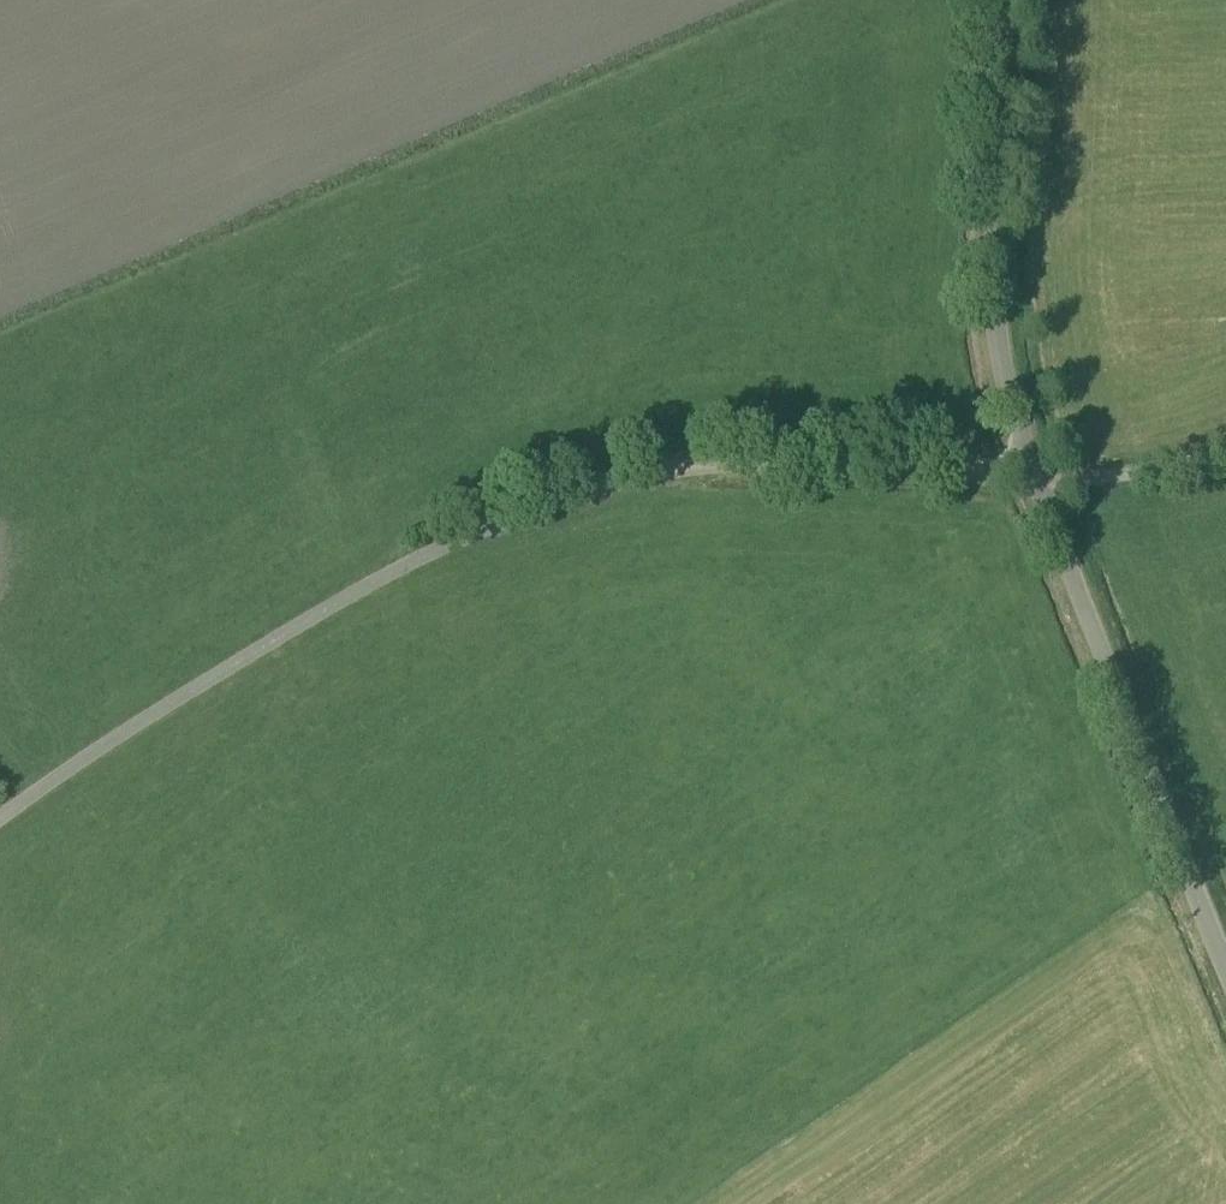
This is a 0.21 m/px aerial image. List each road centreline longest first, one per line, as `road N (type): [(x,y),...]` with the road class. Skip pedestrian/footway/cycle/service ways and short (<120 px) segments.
road 1 (unclassified): [(1225,973),(1029,474),(1002,367),(1000,0)]

